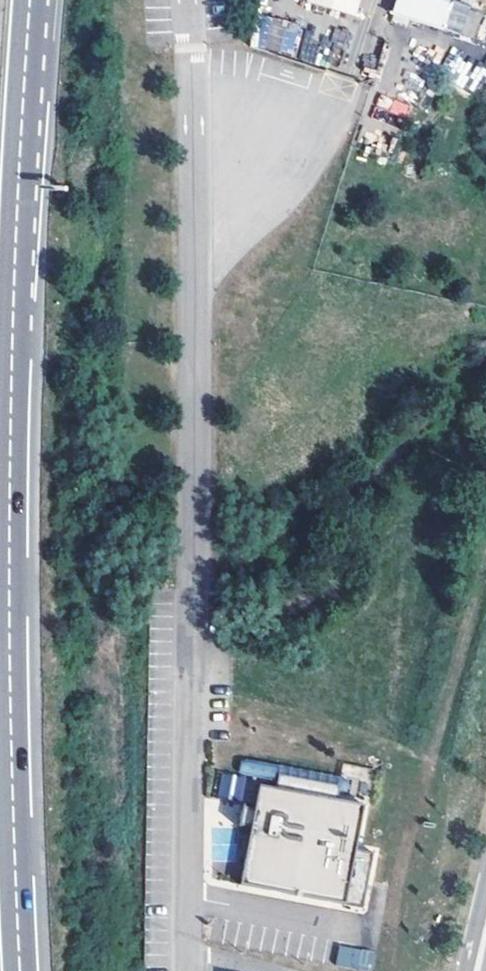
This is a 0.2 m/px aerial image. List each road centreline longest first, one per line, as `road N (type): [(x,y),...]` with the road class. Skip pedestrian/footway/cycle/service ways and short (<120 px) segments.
road 1 (motorway): [(20,970),(8,692),(25,62)]

